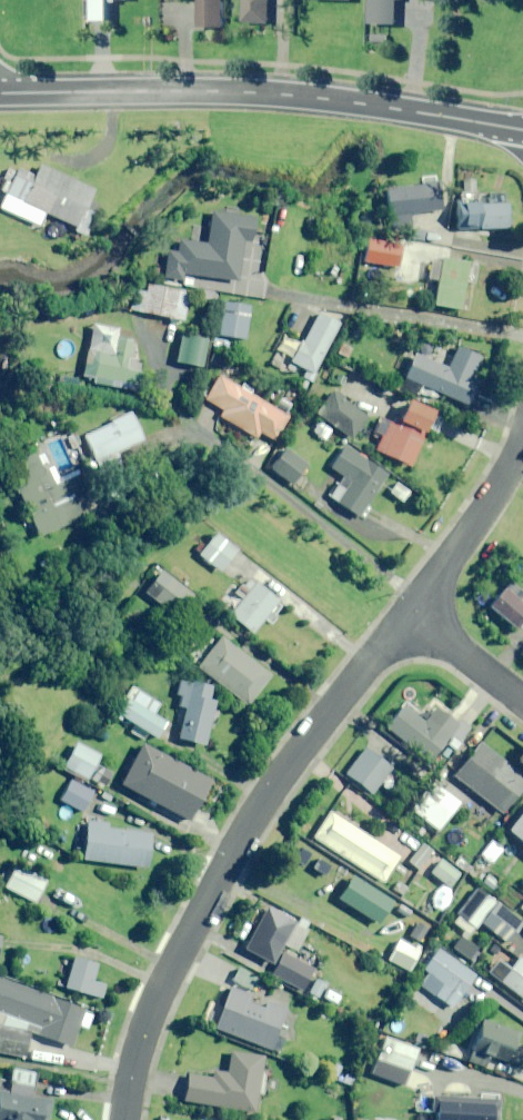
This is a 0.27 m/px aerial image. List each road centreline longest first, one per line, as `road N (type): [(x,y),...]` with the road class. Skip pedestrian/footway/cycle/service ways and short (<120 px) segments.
road 1 (residential): [(409,611),(270,784),(158,990),(123,1088),(121,1119)]
road 2 (tertiary): [(522,130),(286,94),(0,93)]
road 3 (residential): [(522,433),(498,485),(409,611)]
road 4 (residential): [(409,611),(522,701)]

